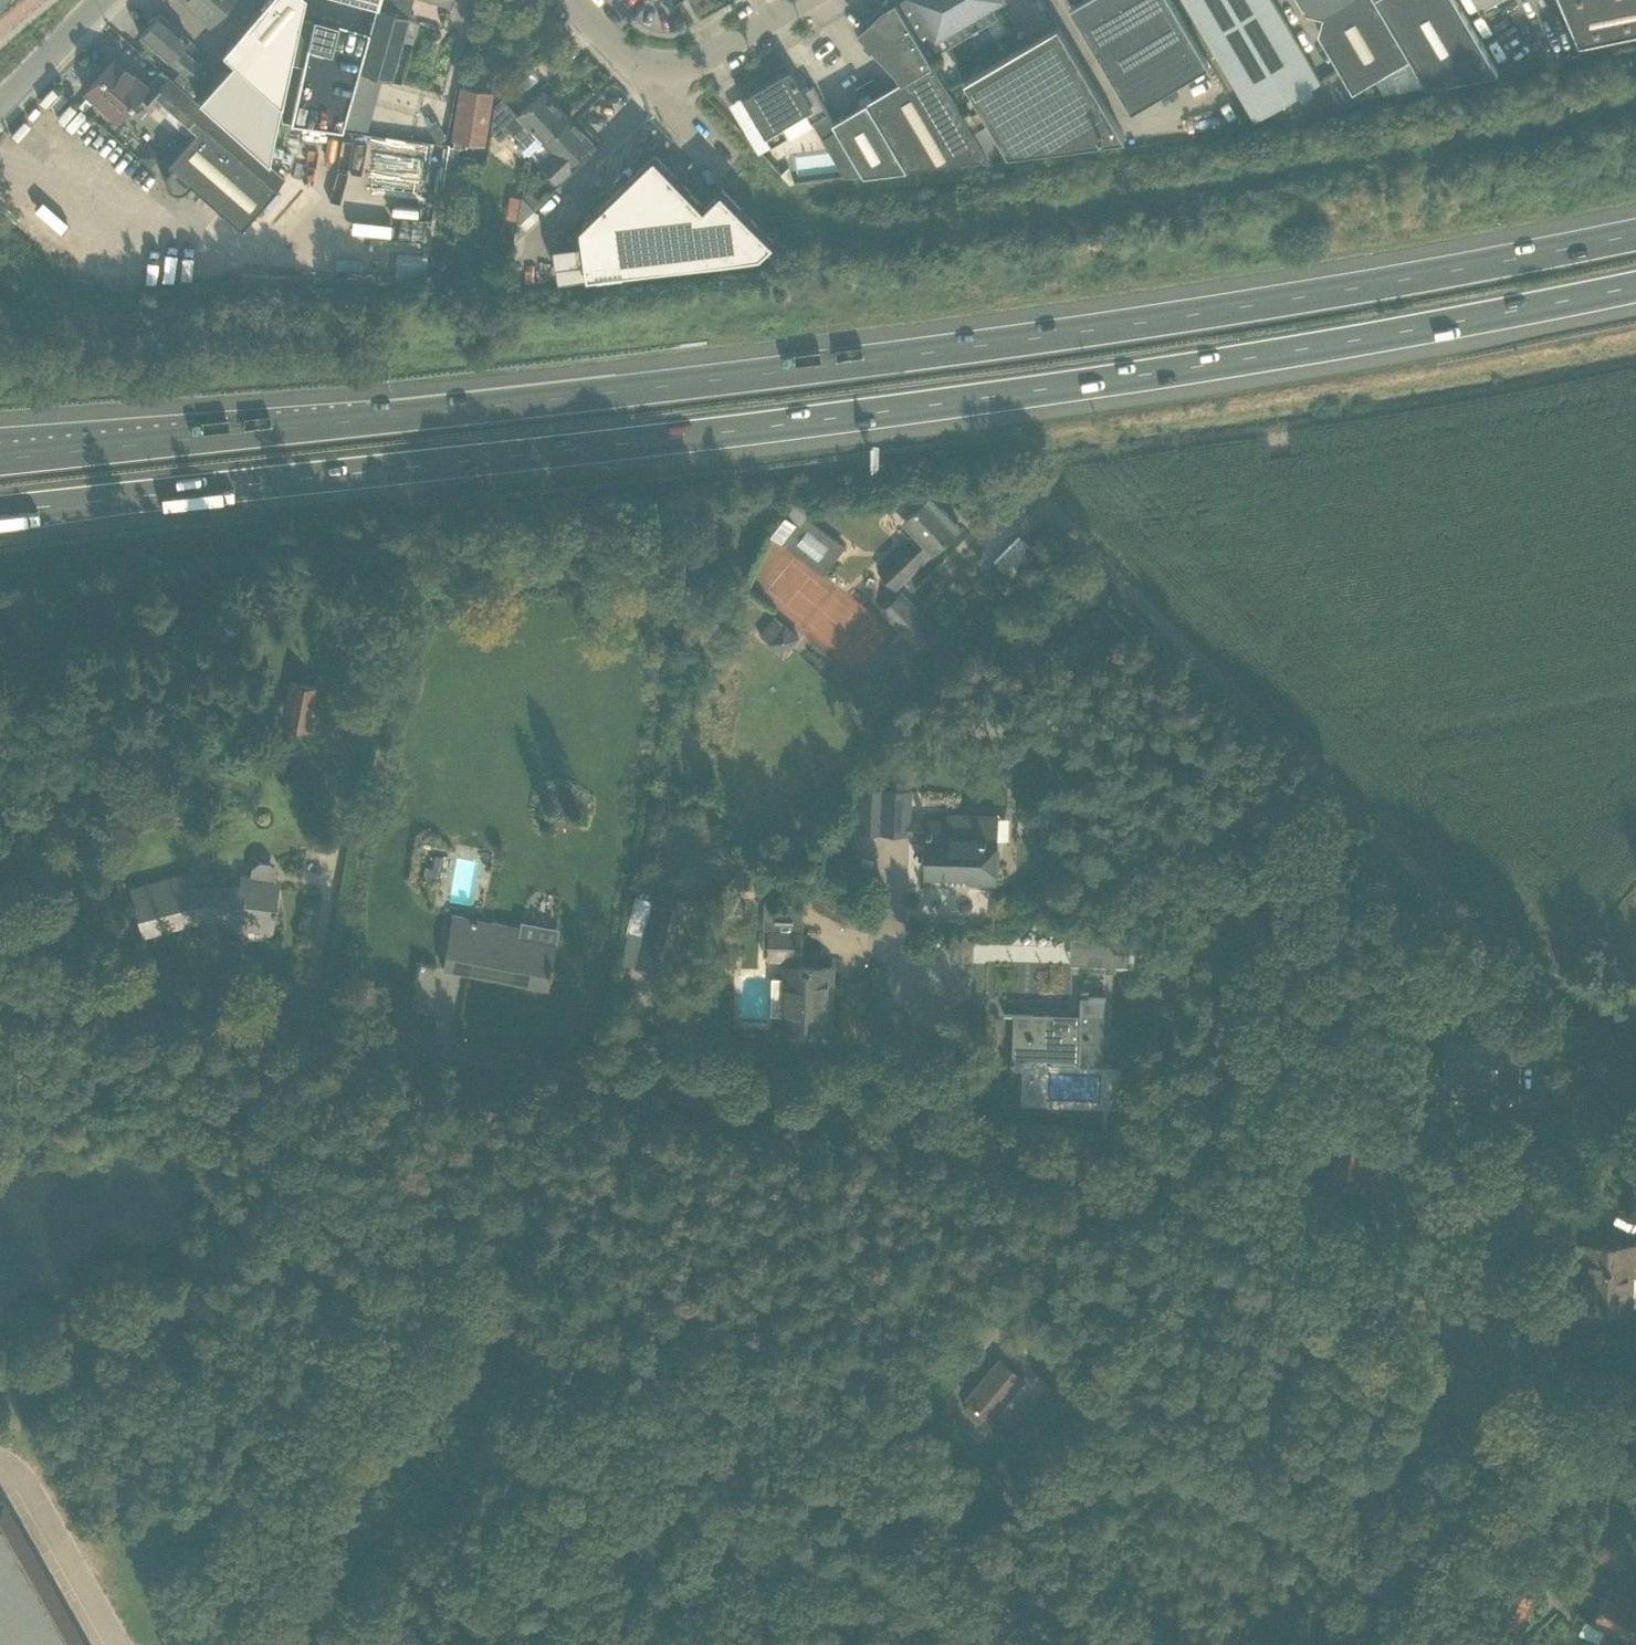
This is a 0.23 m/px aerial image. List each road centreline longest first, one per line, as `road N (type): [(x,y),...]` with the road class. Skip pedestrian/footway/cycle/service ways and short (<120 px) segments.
road 1 (motorway): [(1635,238),(994,351),(0,463)]
road 2 (motorway): [(0,515),(998,401),(1182,375),(1635,291)]
road 3 (residential): [(899,1137),(331,1031),(0,949)]
road 4 (residential): [(1635,1025),(1530,963),(1445,898),(1019,480)]
road 5 (residential): [(1453,1341),(1171,1183),(899,1137)]
road 6 (track): [(506,1274),(344,1318),(132,1360),(0,1432)]
road 7 (residential): [(1524,1131),(1493,1265),(1453,1341)]
road 8 (residential): [(1635,1444),(1453,1341)]
road 9 (unclassified): [(627,53),(669,66),(704,56),(799,0)]
road 10 (residential): [(899,1137),(939,955)]
road 11 (unclassified): [(0,100),(101,0)]
road 12 (unclassified): [(627,53),(723,156)]

